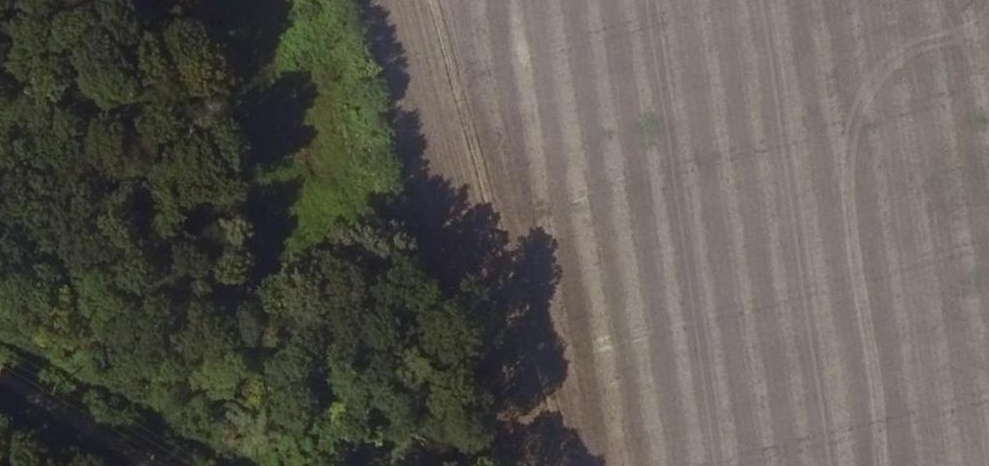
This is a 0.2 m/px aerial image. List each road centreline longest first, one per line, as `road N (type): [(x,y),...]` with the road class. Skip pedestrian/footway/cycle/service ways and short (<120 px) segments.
road 1 (track): [(169,465),(0,373)]

